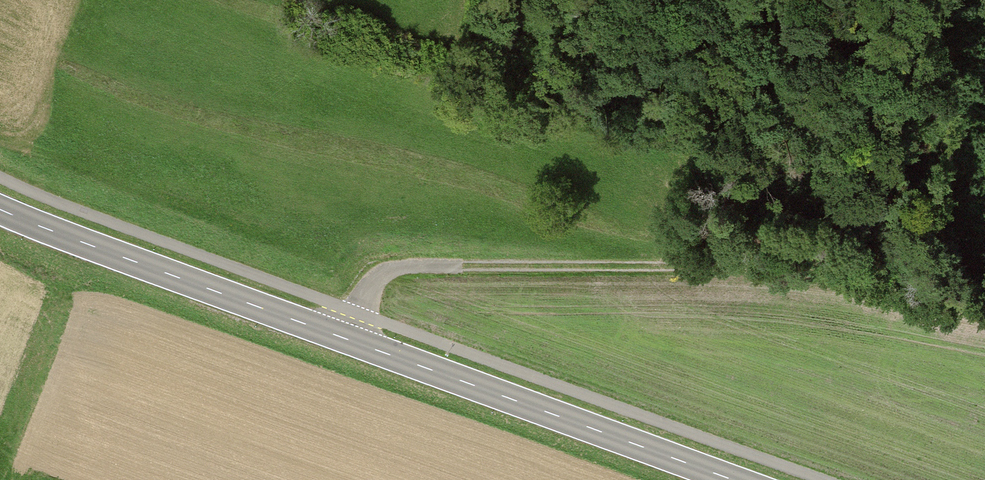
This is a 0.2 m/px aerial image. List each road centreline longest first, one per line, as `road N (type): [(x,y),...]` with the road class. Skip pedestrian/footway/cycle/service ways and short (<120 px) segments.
road 1 (tertiary): [(734,479),(0,208)]
road 2 (track): [(348,339),(368,288),(383,271),(406,266),(818,264),(984,296)]

